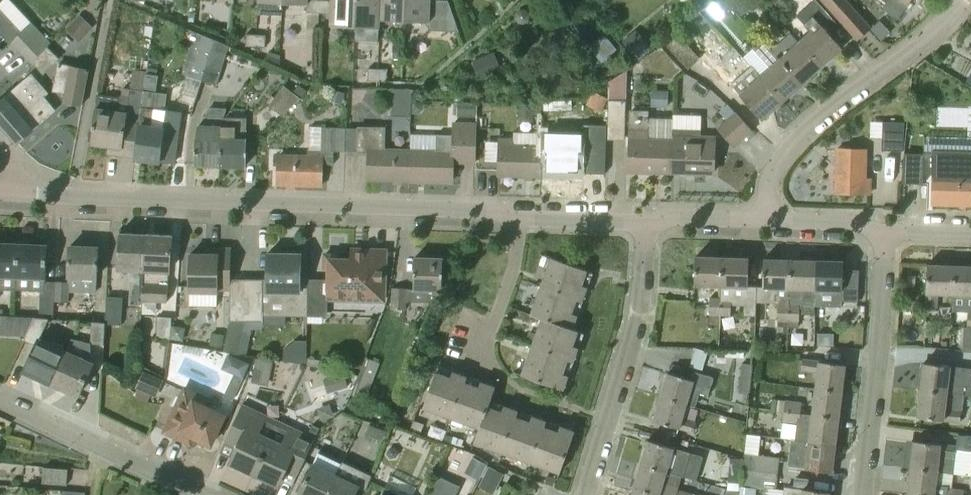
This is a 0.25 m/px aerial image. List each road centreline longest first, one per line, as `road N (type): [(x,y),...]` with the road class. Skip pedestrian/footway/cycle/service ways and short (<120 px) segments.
road 1 (residential): [(22,195),(649,217)]
road 2 (residential): [(755,220),(769,163),(925,41),(958,0)]
road 3 (residential): [(580,494),(649,253),(649,217)]
road 4 (residential): [(852,494),(882,224)]
road 5 (residential): [(200,494),(0,400)]
road 6 (residential): [(755,220),(882,224)]

